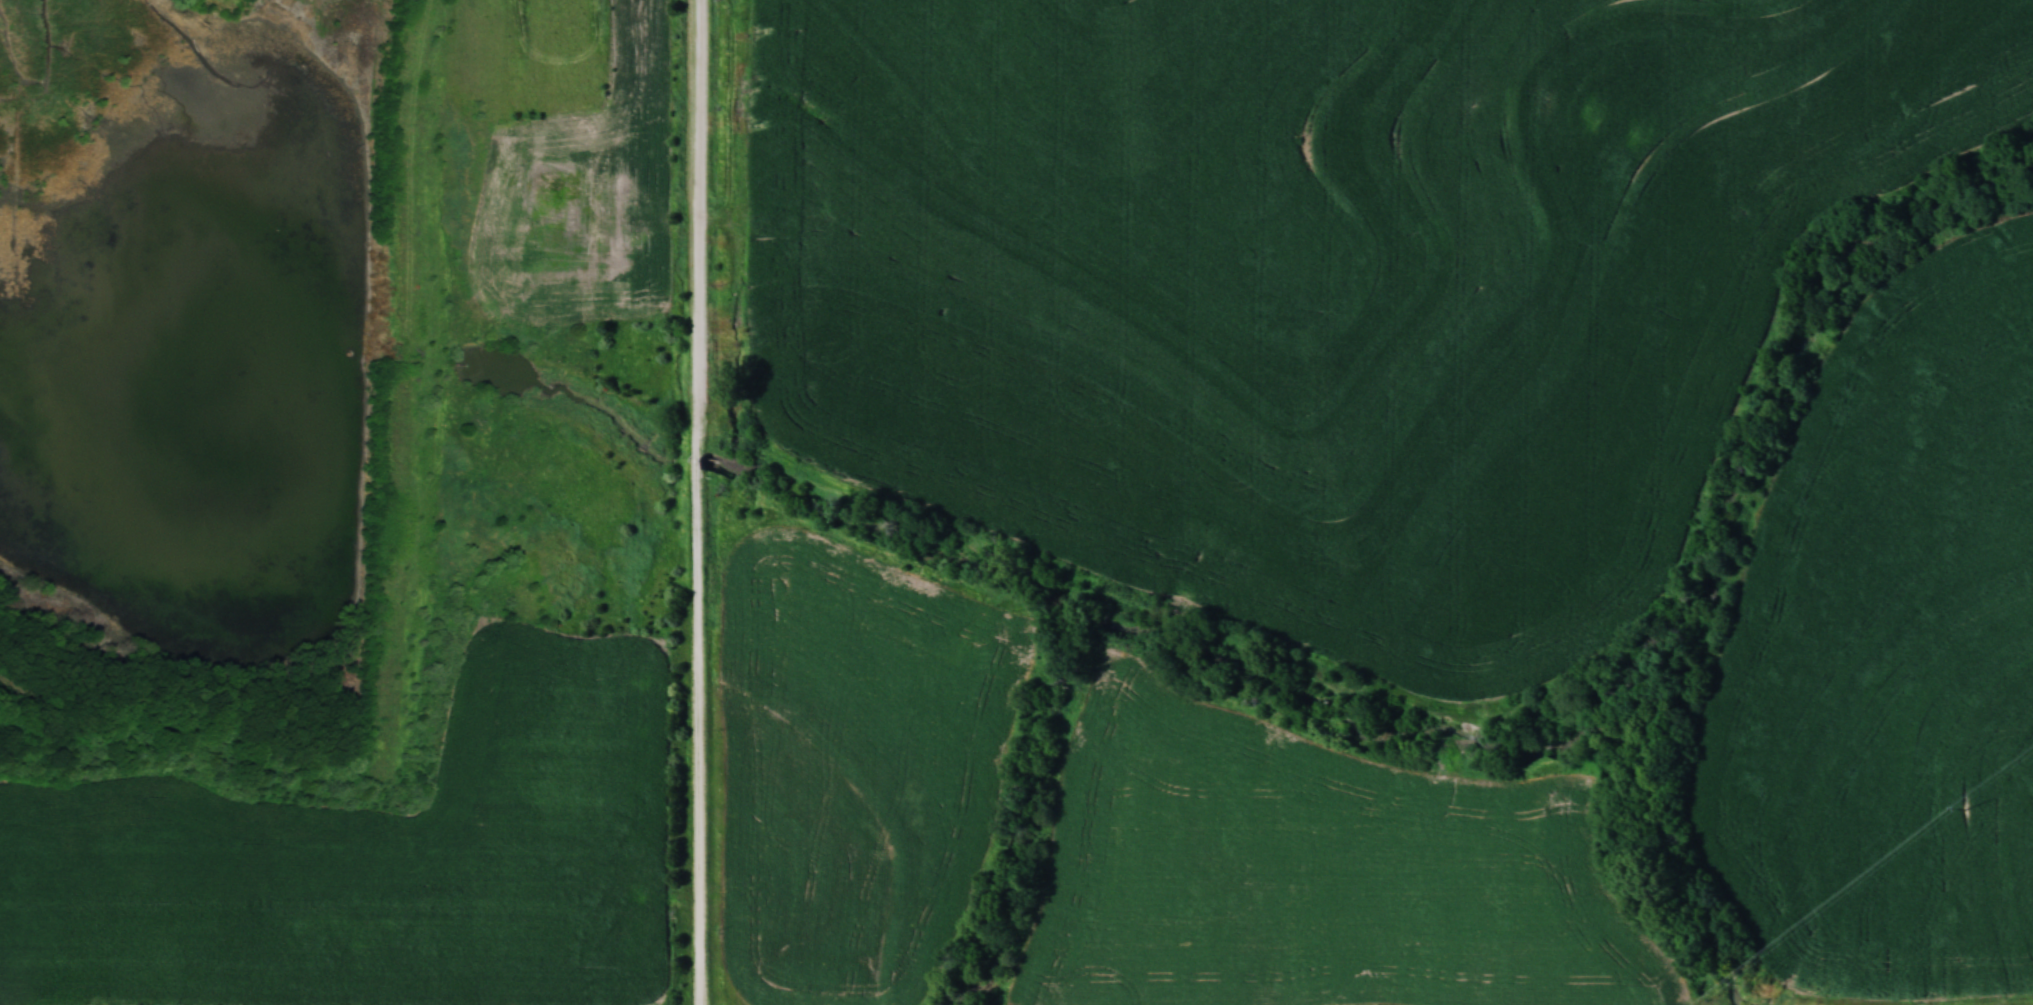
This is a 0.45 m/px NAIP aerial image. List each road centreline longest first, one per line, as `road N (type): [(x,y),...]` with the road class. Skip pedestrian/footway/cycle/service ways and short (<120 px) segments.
road 1 (residential): [(705,1004),(705,0)]

